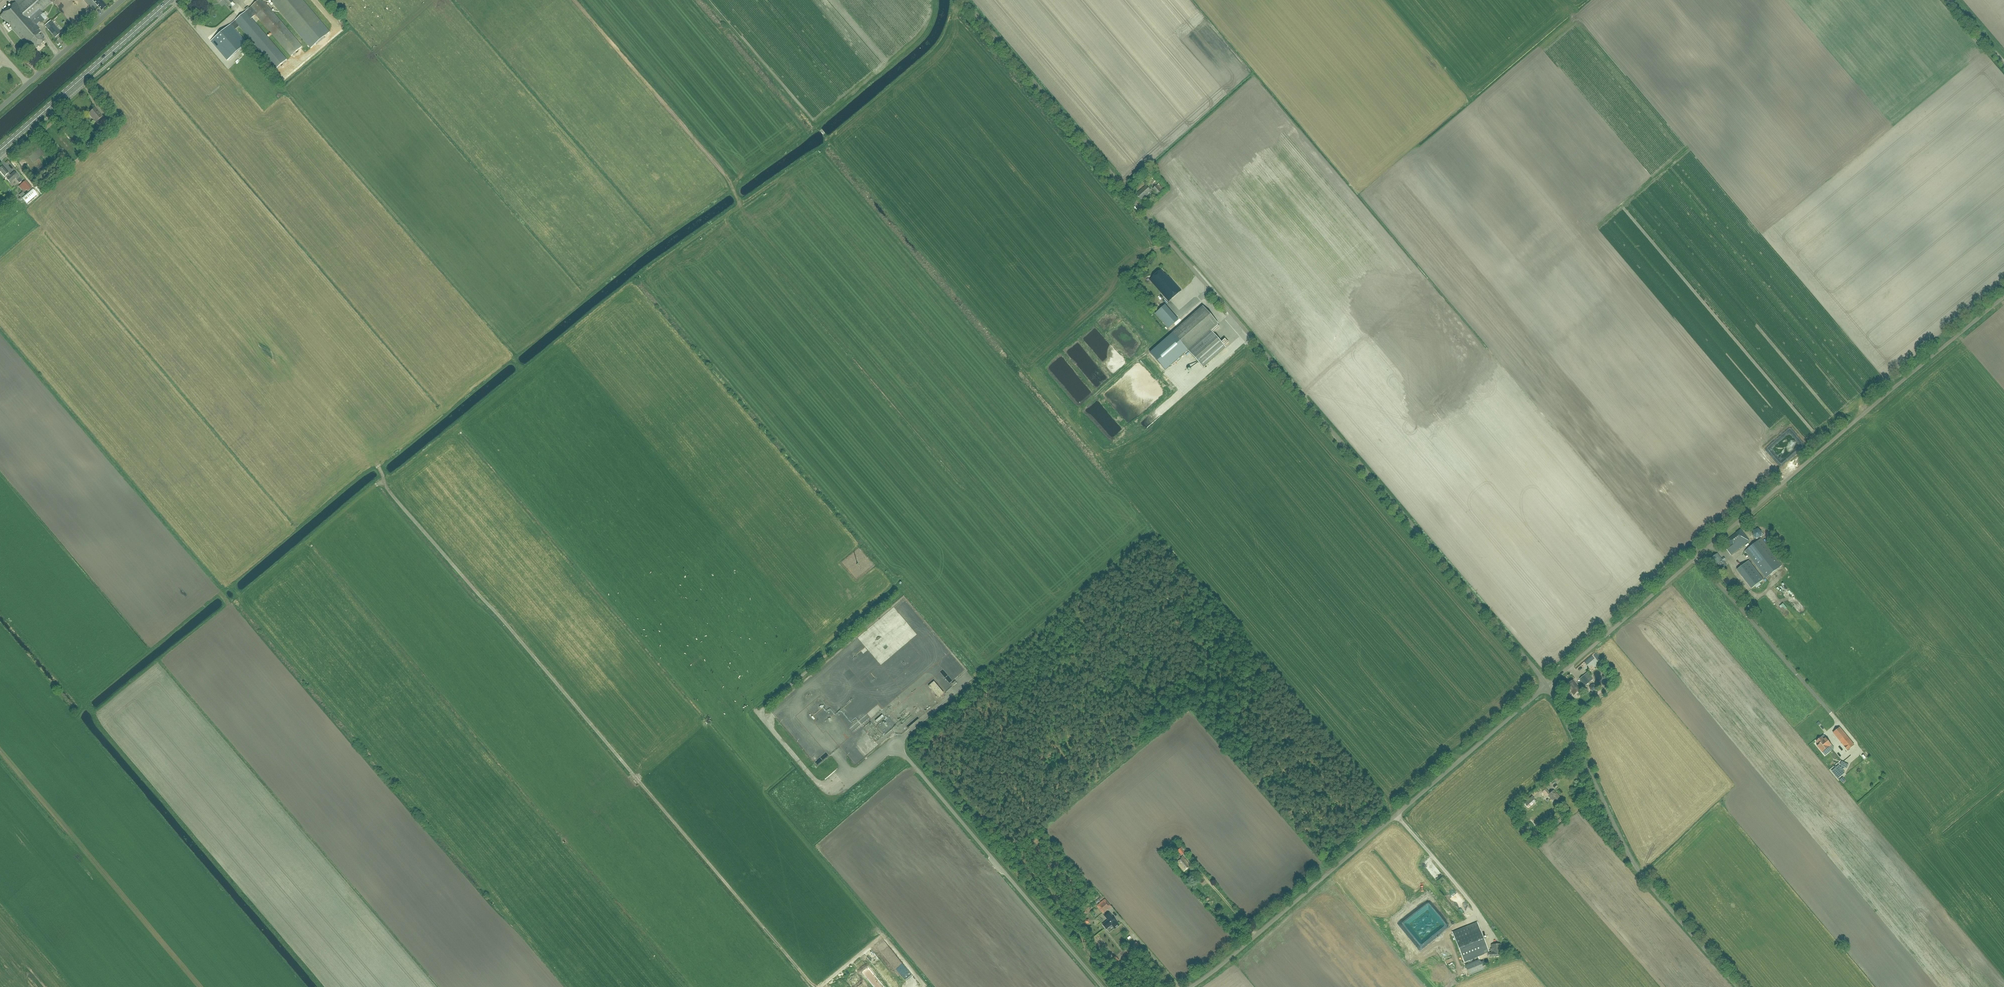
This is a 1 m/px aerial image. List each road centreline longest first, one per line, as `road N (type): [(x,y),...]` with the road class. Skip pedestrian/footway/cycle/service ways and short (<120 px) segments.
road 1 (unclassified): [(1548,686),(964,0)]
road 2 (track): [(378,466),(389,492),(813,986)]
road 3 (unclassified): [(1548,686),(2003,298)]
road 4 (unclassified): [(1187,986),(1548,686)]
road 5 (unclassified): [(1737,986),(1634,864),(1548,686)]
road 6 (primary): [(0,147),(168,0)]
road 7 (unclassified): [(0,107),(121,0)]
road 8 (track): [(822,986),(883,935),(921,982)]

